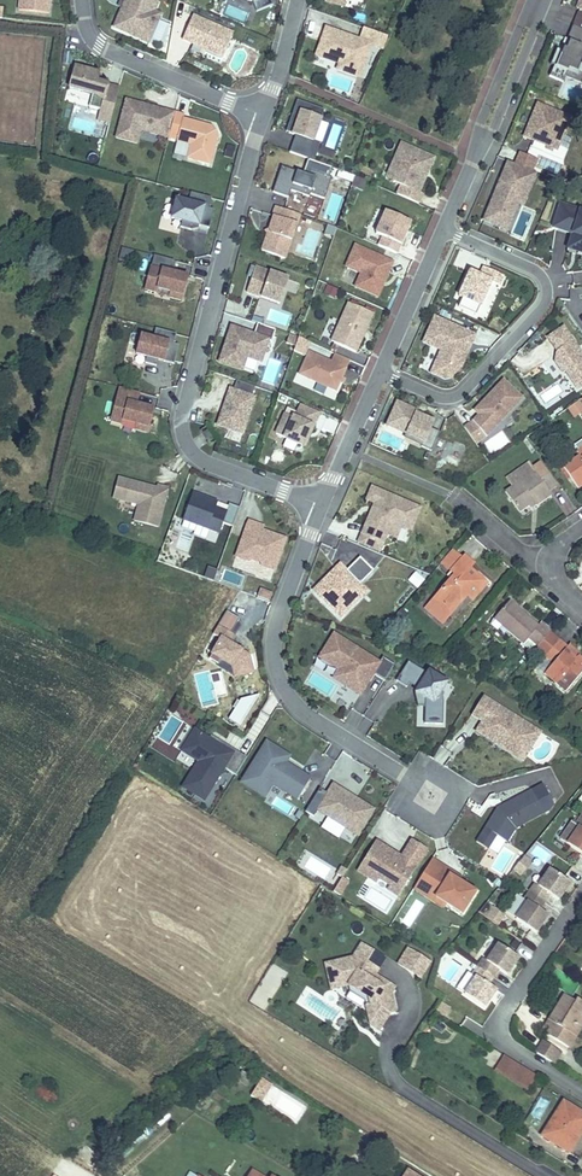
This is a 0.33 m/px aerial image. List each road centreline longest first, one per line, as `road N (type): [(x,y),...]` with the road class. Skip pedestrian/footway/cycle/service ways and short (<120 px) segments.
road 1 (residential): [(320,508),(195,452),(185,420),(267,113)]
road 2 (residential): [(437,798),(313,715),(285,679),(279,634),(320,508)]
road 3 (residential): [(384,364),(454,397),(552,300),(547,275),(447,227)]
road 4 (residential): [(581,1089),(510,1047),(500,1020),(581,895)]
road 5 (residential): [(447,227),(546,0)]
road 6 (residential): [(267,113),(106,45),(86,0)]
road 7 (residential): [(320,508),(384,364)]
road 8 (residential): [(384,364),(447,227)]
road 9 (residential): [(554,563),(440,492)]

